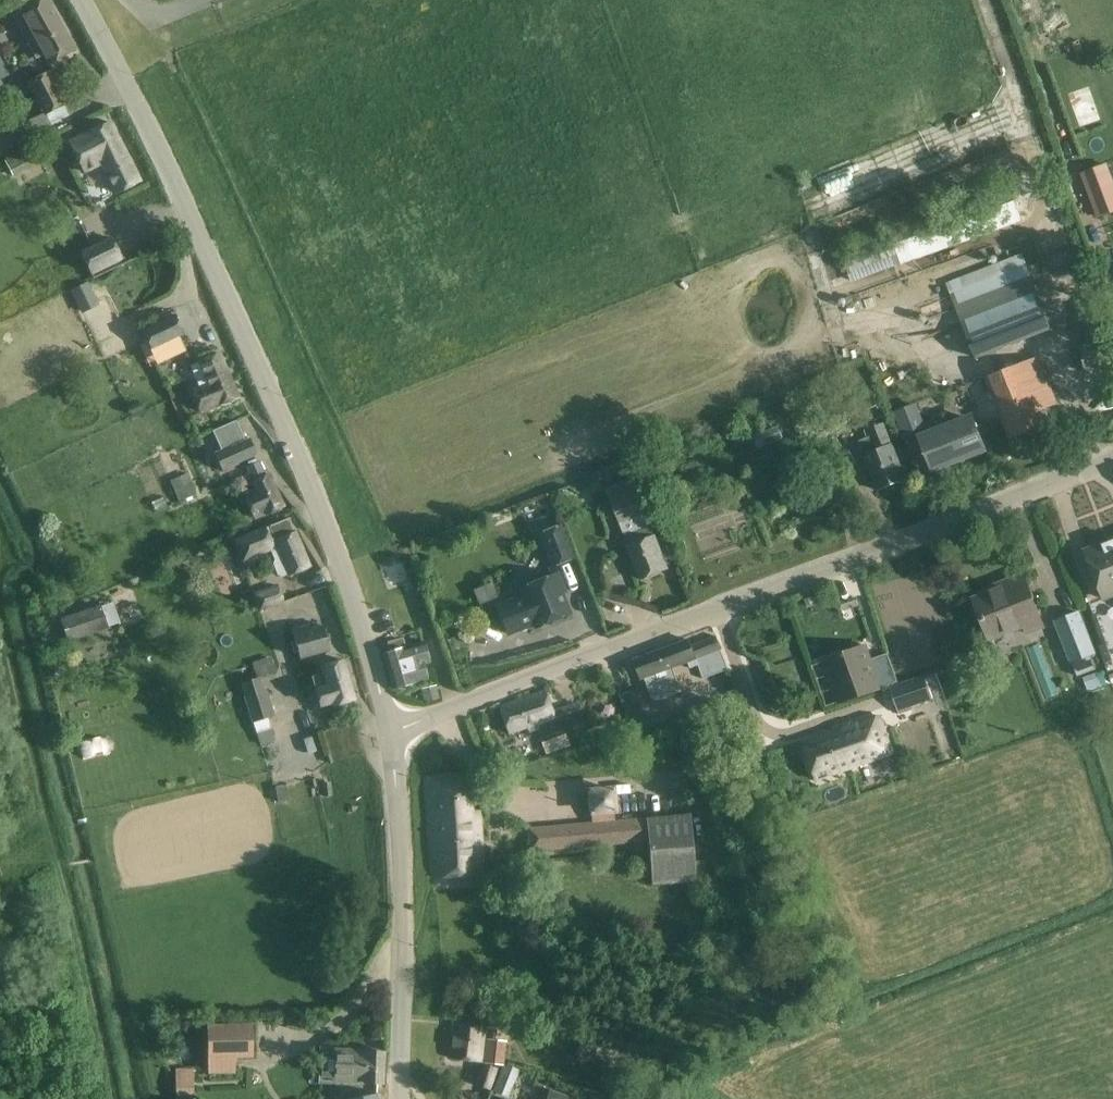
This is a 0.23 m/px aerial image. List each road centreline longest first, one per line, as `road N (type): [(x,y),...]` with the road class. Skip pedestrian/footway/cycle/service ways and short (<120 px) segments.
road 1 (tertiary): [(392,730),(341,562),(191,219),(81,0)]
road 2 (unclassified): [(392,730),(1112,451)]
road 3 (tertiary): [(400,1098),(401,830),(392,730)]

